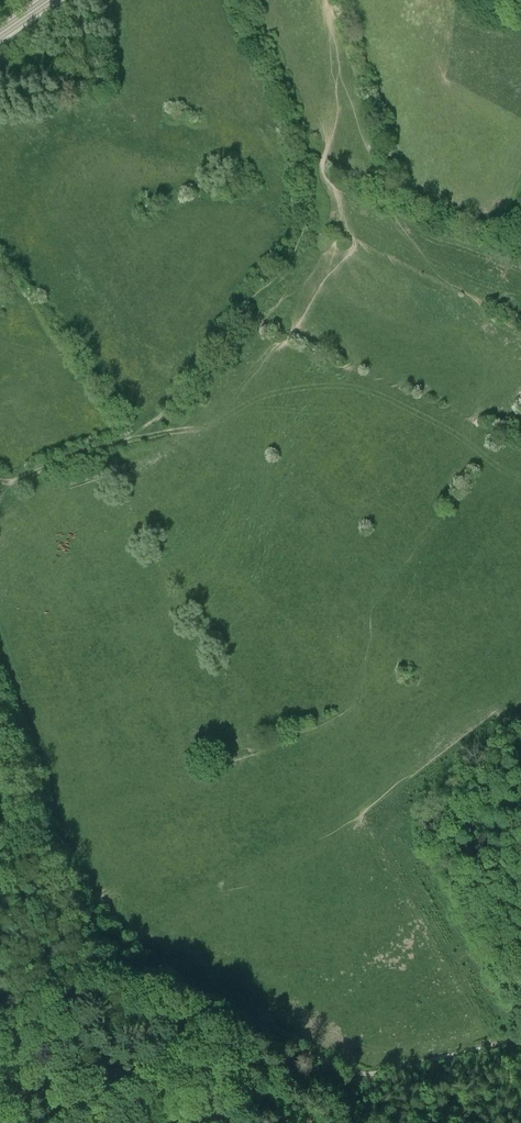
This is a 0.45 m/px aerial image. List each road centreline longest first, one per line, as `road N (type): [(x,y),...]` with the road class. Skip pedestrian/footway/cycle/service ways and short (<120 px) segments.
road 1 (track): [(8,1003),(41,994),(104,995),(161,1017),(244,1032),(363,1075),(520,1039)]
road 2 (track): [(9,486),(149,425)]

